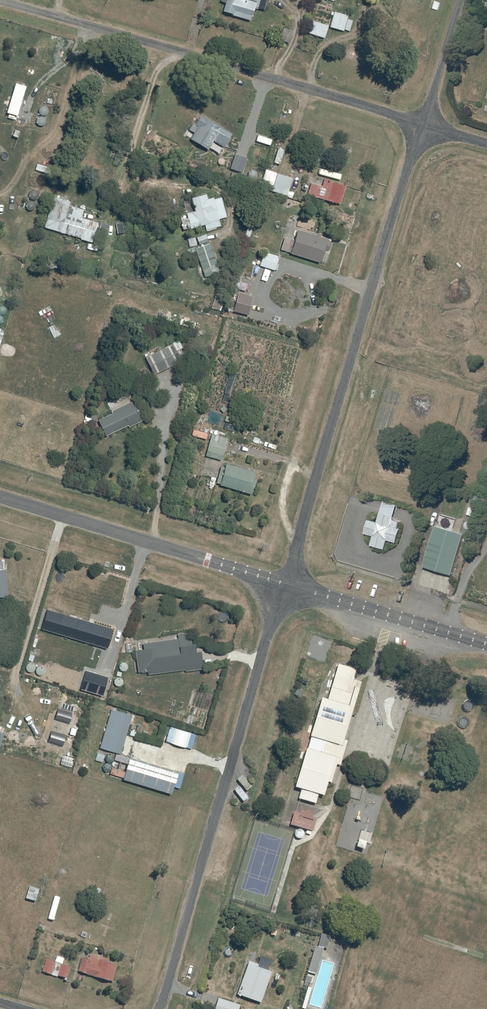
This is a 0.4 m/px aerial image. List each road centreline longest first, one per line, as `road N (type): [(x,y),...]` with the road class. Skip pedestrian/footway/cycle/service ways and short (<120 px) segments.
road 1 (residential): [(288,585),(422,125)]
road 2 (residential): [(283,584),(163,1008)]
road 3 (residential): [(422,125),(13,0)]
road 4 (unclassified): [(0,497),(283,584)]
road 5 (unclassified): [(486,643),(288,585)]
road 6 (residential): [(422,125),(461,0)]

